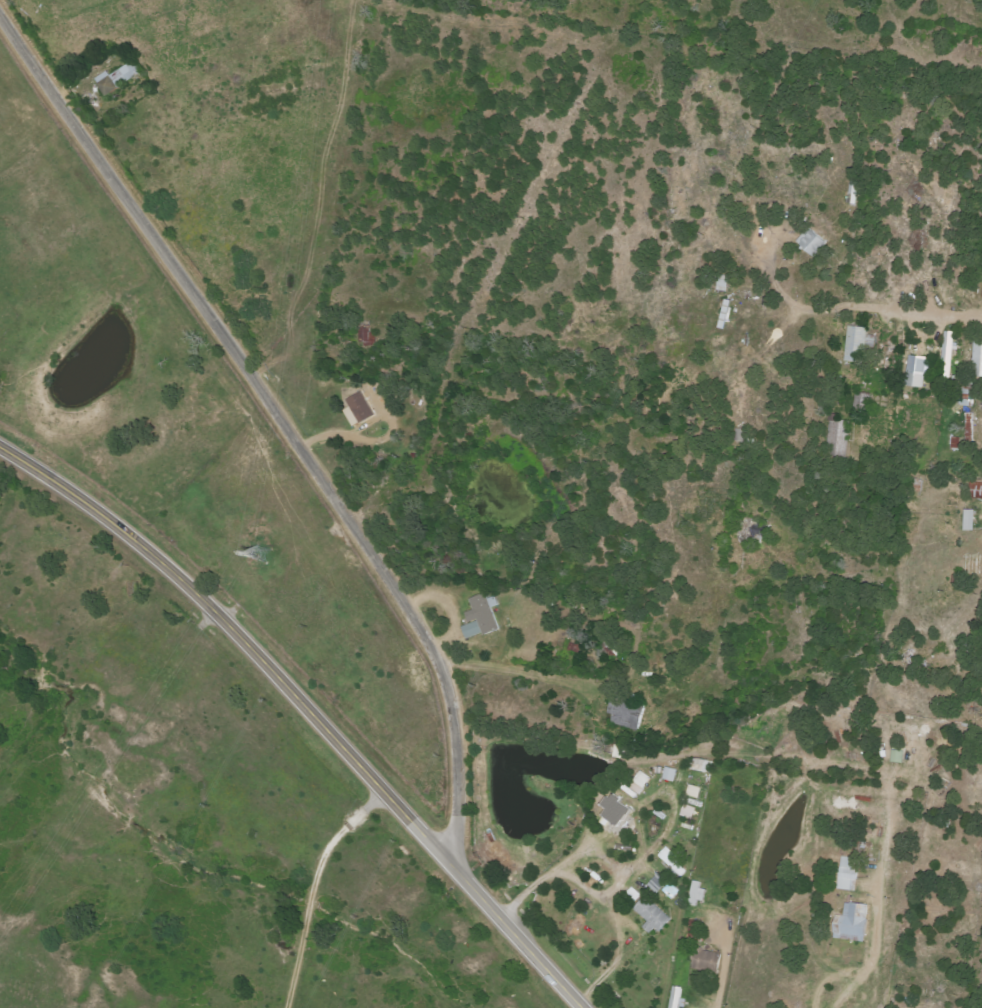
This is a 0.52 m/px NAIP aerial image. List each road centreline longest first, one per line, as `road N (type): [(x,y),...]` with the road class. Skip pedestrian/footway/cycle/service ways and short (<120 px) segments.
road 1 (residential): [(459,874),(454,720),(420,625),(0,18)]
road 2 (tertiary): [(581,1007),(189,589),(127,534),(0,448)]

